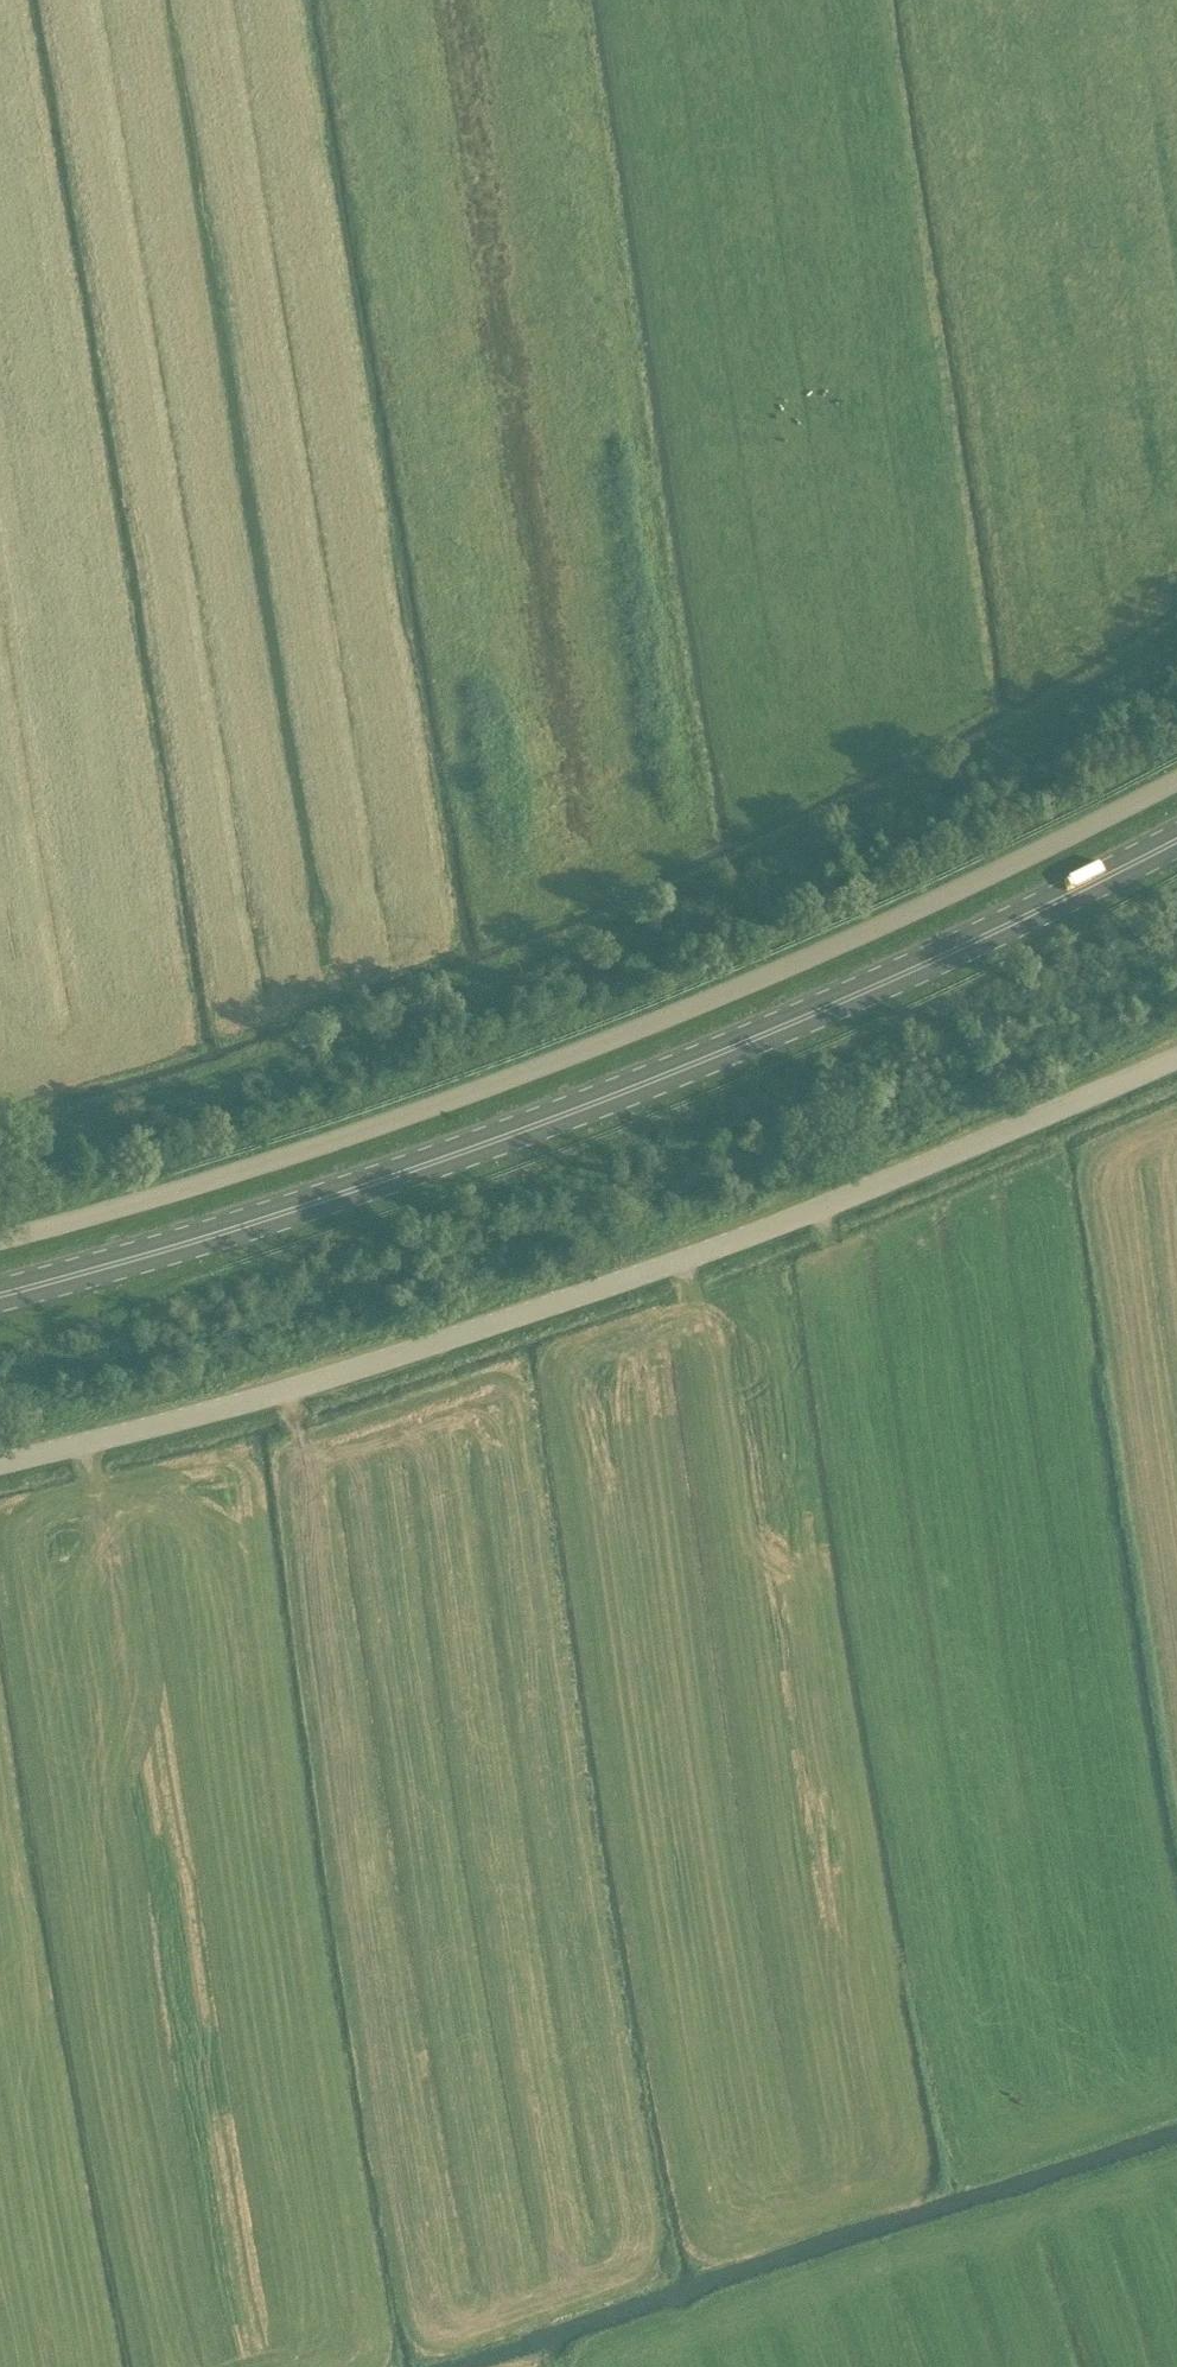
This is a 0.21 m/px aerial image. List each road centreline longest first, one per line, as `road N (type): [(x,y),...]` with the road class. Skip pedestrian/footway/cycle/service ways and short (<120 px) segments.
road 1 (primary): [(0,1302),(77,1286),(498,1149),(828,1017),(1176,843)]
road 2 (unclassified): [(0,1241),(205,1186),(467,1093),(858,938),(1176,784)]
road 3 (unclassified): [(0,1467),(603,1300),(1176,1081)]

